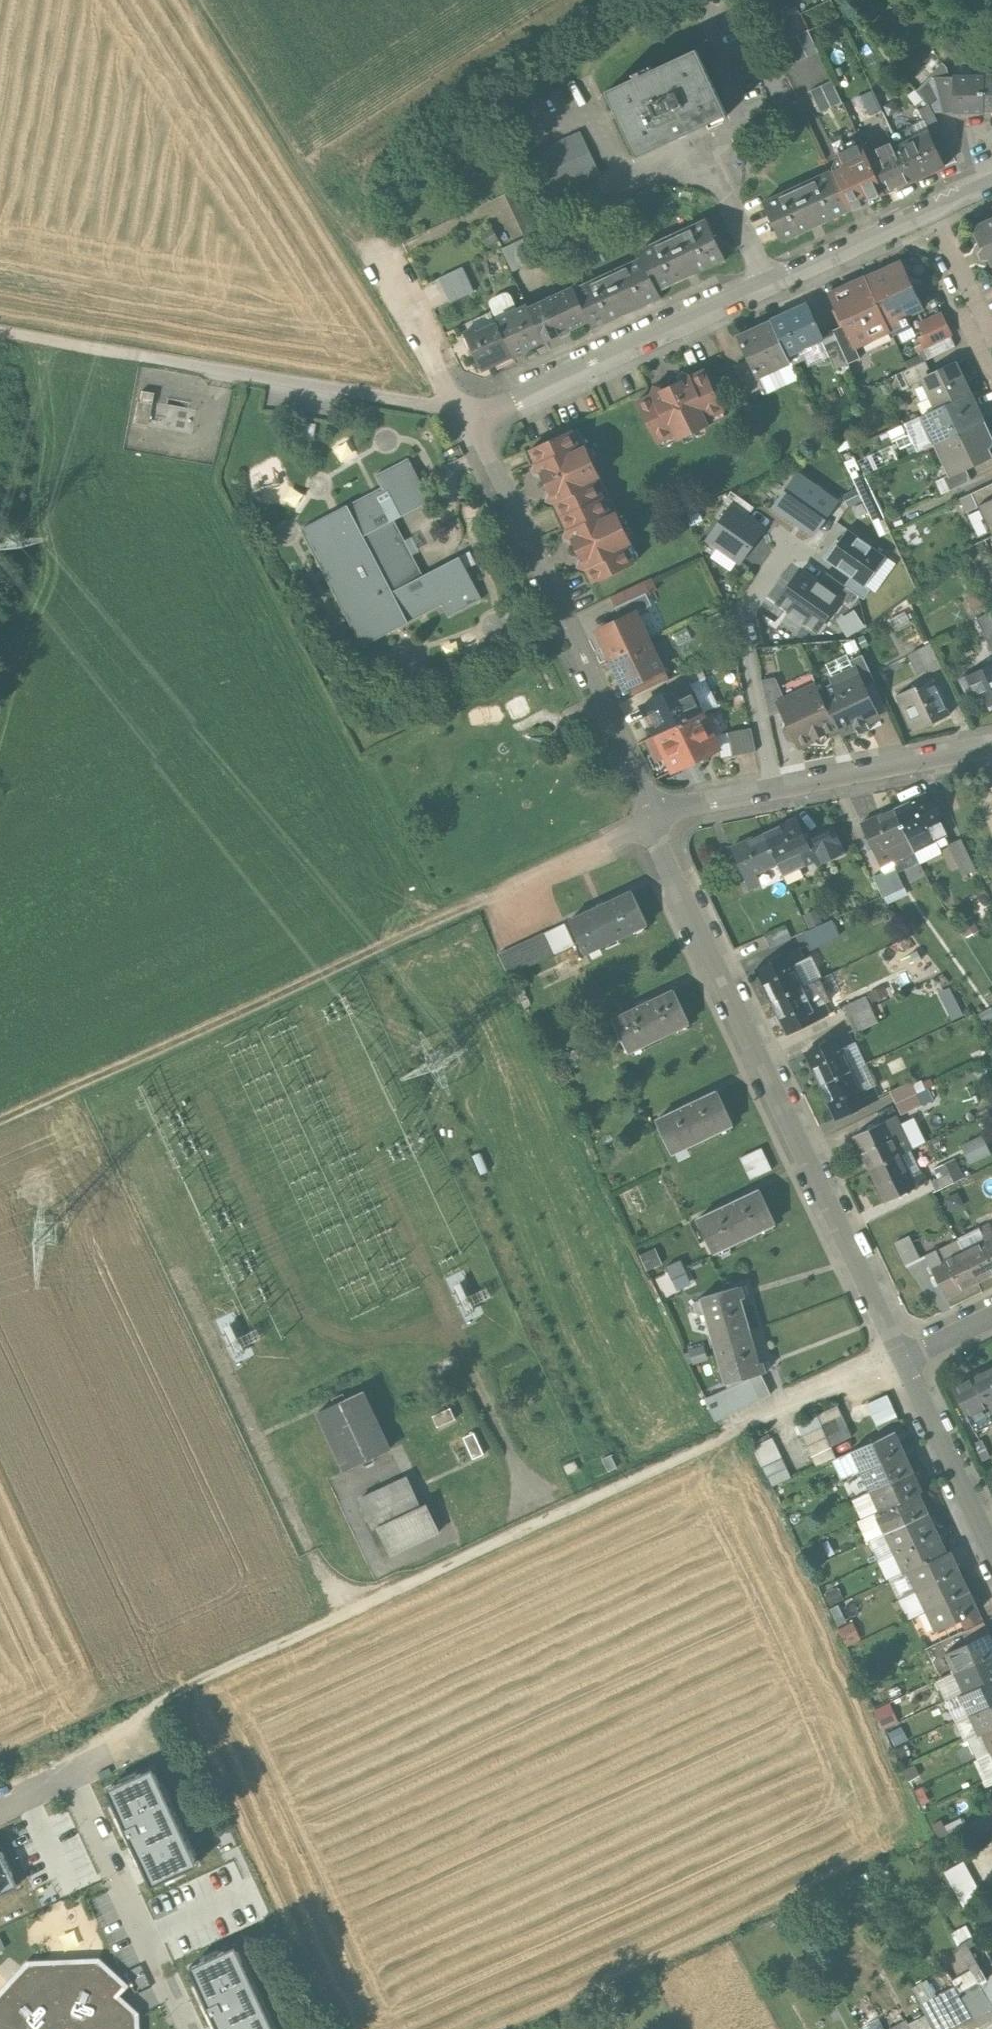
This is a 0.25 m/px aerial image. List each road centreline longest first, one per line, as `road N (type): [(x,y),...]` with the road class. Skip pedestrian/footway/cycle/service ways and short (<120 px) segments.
road 1 (track): [(0,1123),(656,816)]
road 2 (residential): [(656,816),(672,873),(898,1361)]
road 3 (track): [(454,412),(0,335)]
road 4 (residential): [(470,418),(656,816)]
road 5 (residential): [(183,2028),(65,1779),(0,1809)]
road 6 (residential): [(470,418),(768,287)]
road 7 (track): [(342,1615),(180,1691),(65,1779)]
road 8 (track): [(195,0),(363,263)]
road 9 (residential): [(773,794),(745,612),(787,554)]
road 10 (residential): [(773,794),(991,754)]
road 11 (residential): [(898,1361),(991,1544)]
road 12 (residential): [(363,263),(454,412),(470,418)]
road 13 (residential): [(920,216),(991,370)]
road 14 (residential): [(768,287),(920,216)]
road 15 (residential): [(768,287),(705,148)]

